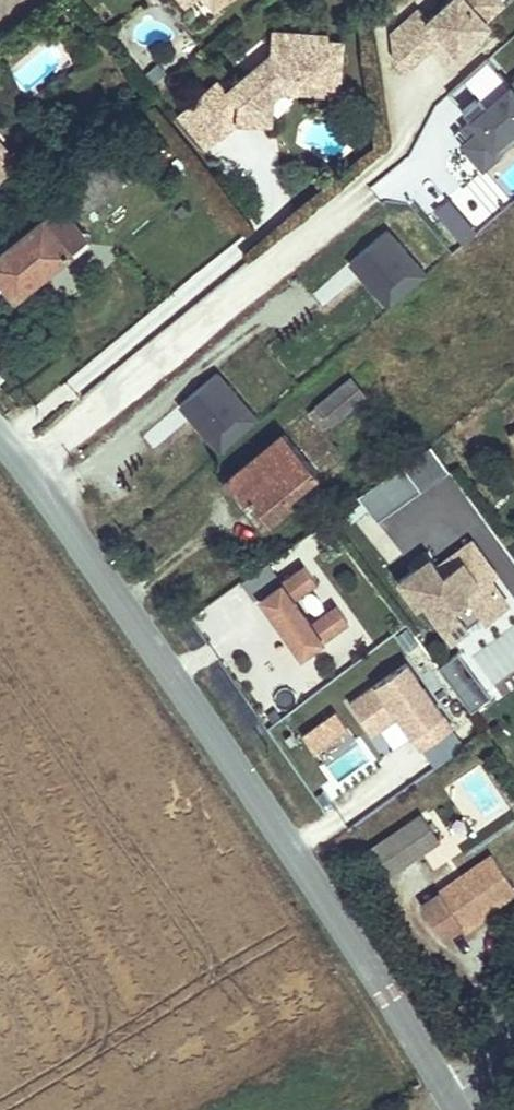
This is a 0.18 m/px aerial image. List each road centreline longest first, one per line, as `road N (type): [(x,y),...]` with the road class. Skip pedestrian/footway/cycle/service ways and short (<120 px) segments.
road 1 (residential): [(0,441),(449,1092)]

